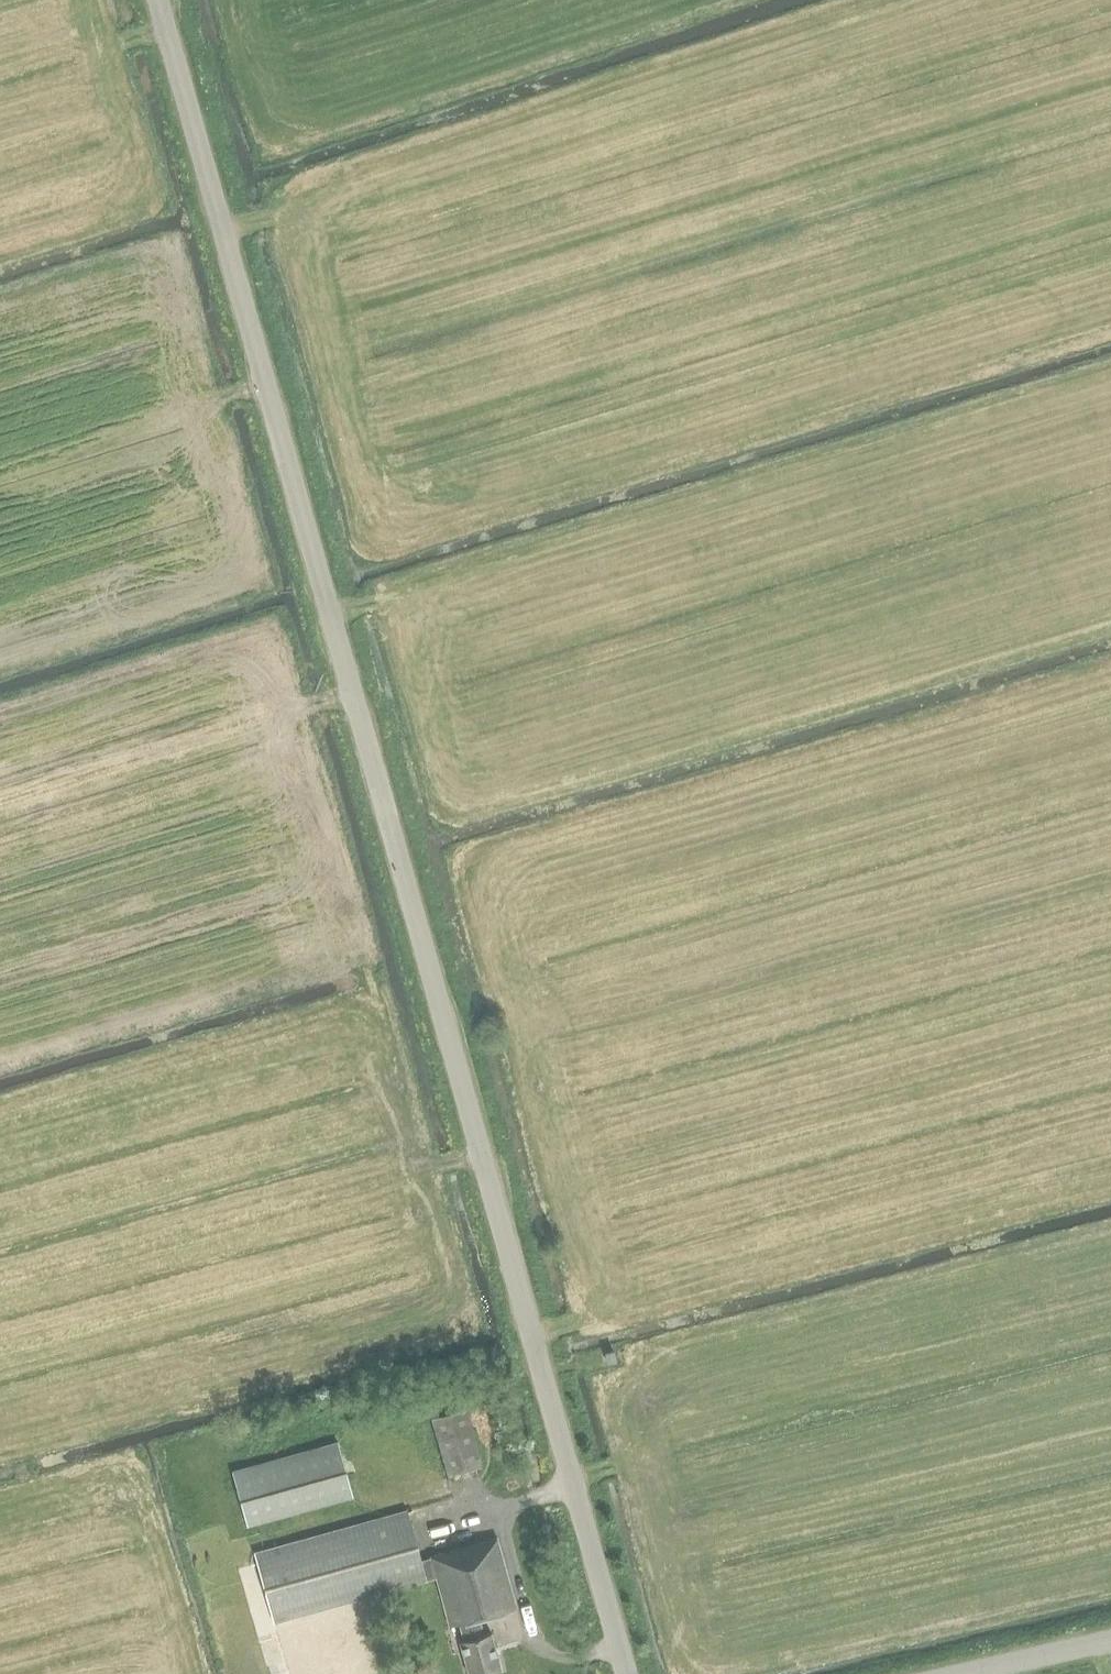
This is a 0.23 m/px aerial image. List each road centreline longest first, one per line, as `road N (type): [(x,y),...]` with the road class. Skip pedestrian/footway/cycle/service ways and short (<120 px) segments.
road 1 (tertiary): [(628,1673),(159,0)]
road 2 (tertiary): [(963,1673),(1110,1640)]

